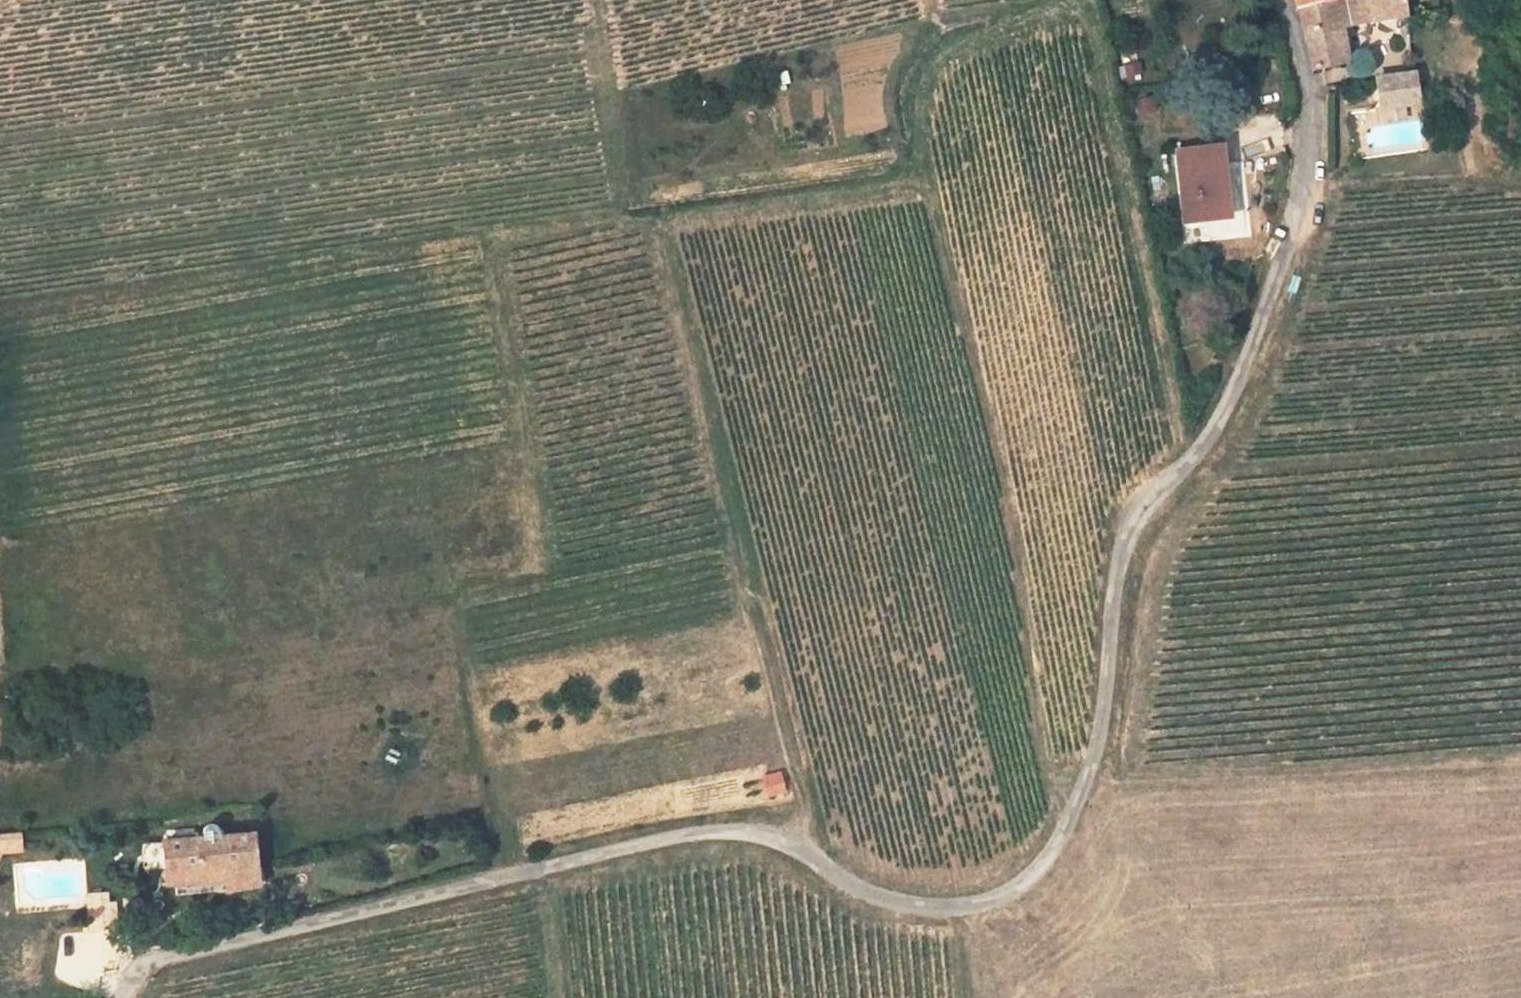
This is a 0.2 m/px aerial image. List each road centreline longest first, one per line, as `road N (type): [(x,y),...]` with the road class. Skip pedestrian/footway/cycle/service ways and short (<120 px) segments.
road 1 (unclassified): [(1283,0),(1313,77),(1313,151),(1294,219),(1245,369),(1210,436),(1126,545),(1099,743),(1082,796),(1031,877),(970,907),(930,907),(866,891),(800,846),(752,829),(690,834),(148,960),(125,997)]

